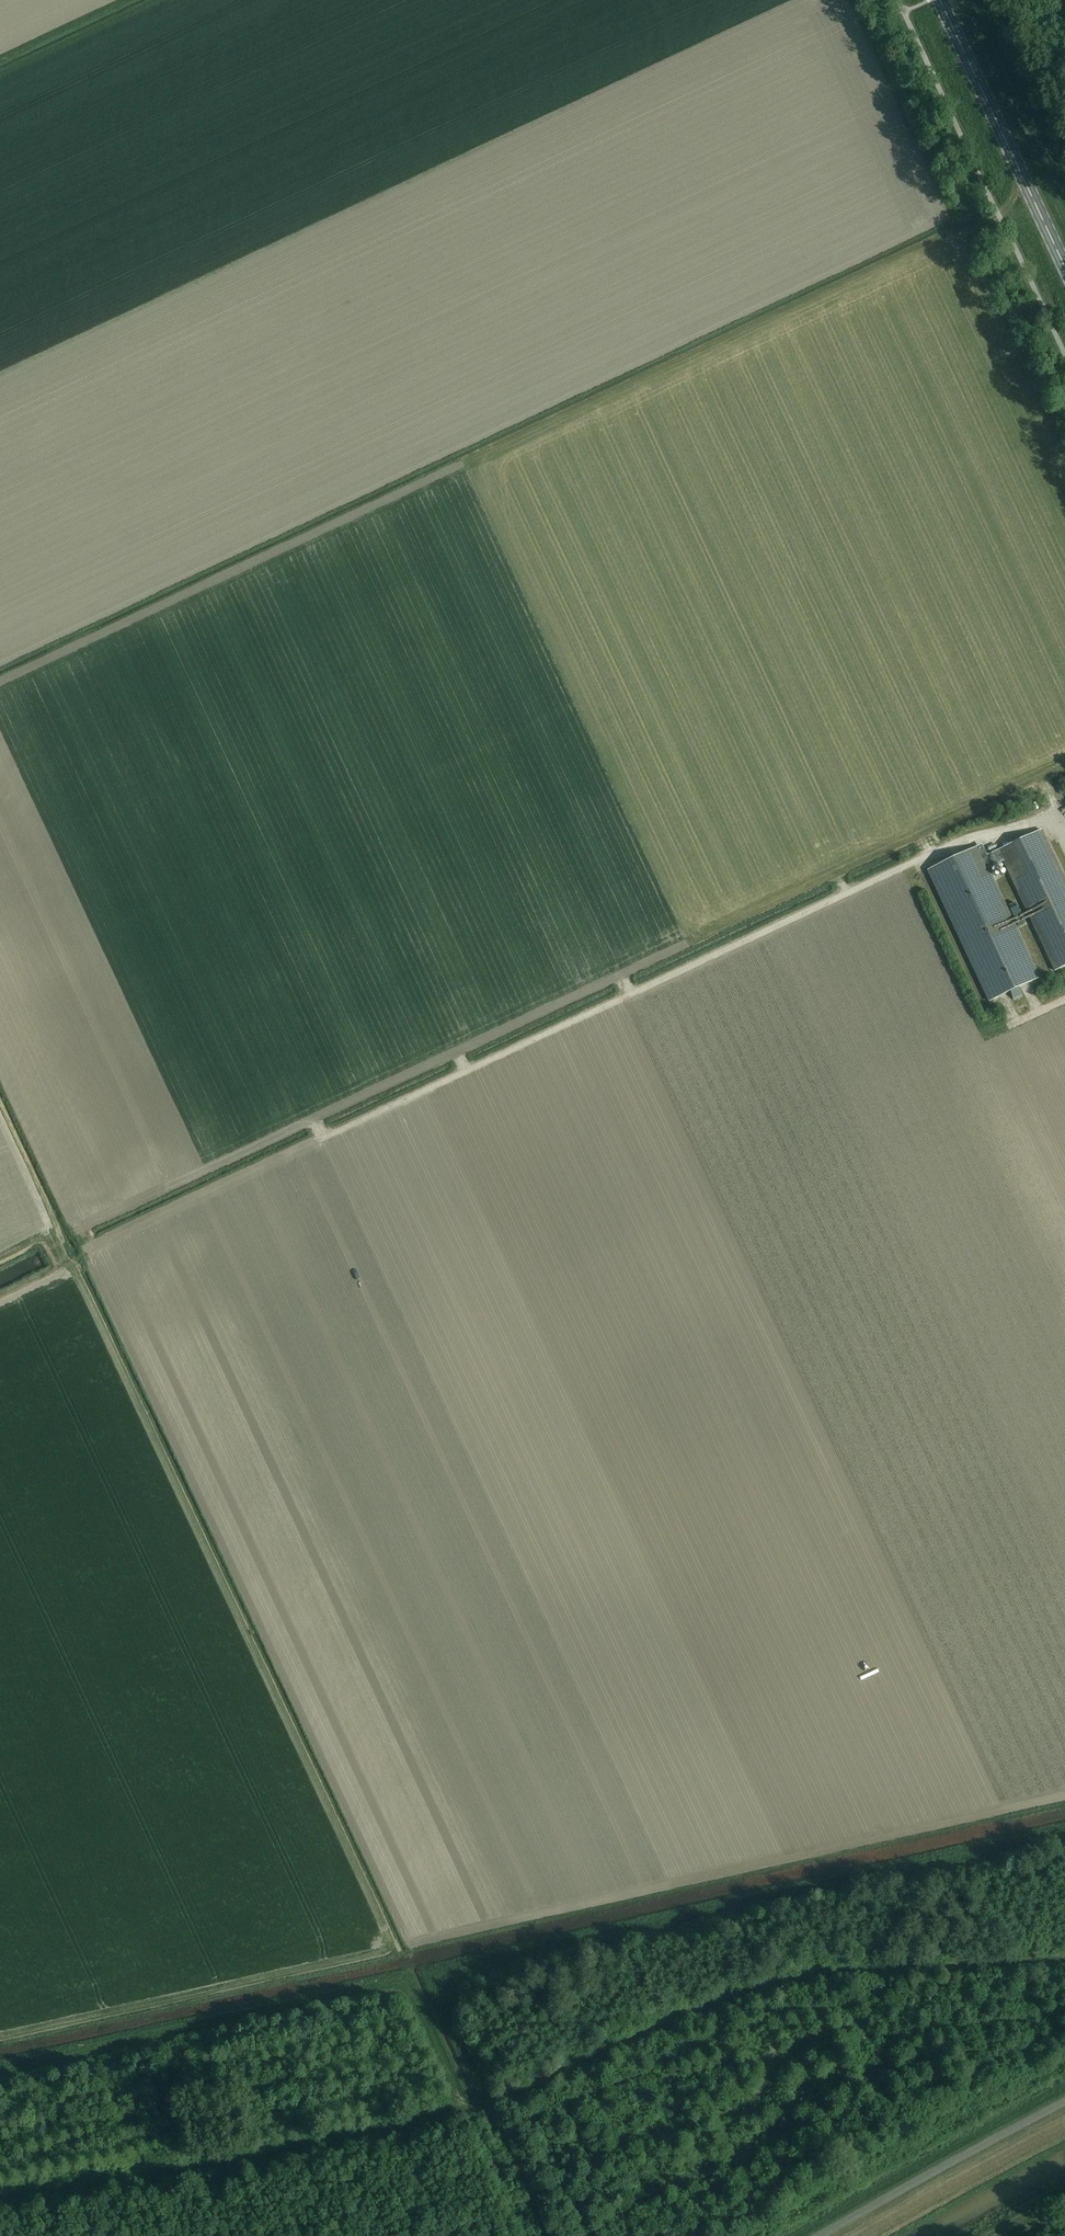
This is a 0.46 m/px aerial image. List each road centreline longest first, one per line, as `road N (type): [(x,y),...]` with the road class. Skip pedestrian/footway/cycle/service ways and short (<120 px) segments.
road 1 (secondary): [(1064,276),(936,0)]
road 2 (unclassified): [(817,2235),(1064,2101)]

